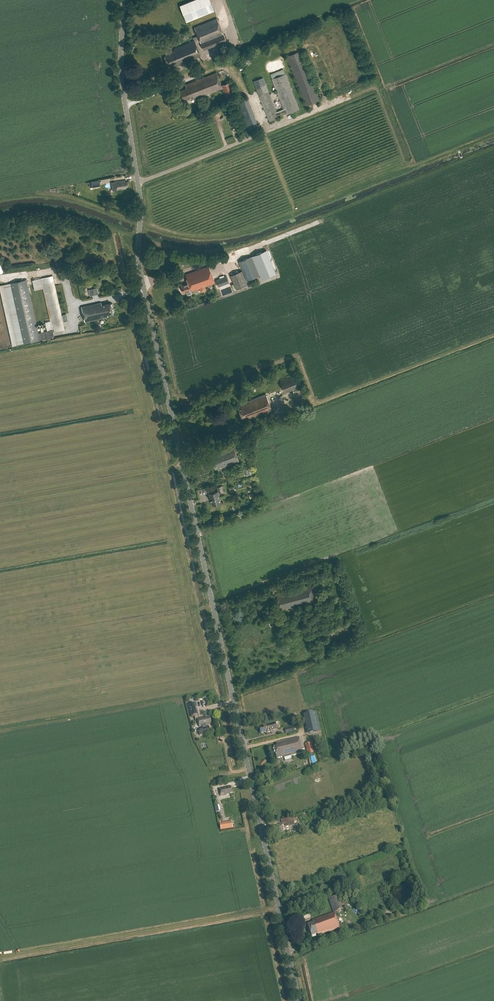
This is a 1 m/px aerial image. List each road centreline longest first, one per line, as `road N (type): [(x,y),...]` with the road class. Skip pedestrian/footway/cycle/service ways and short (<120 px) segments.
road 1 (tertiary): [(299,1000),(139,264),(140,193),(121,69),(123,0)]
road 2 (track): [(279,908),(0,957)]

